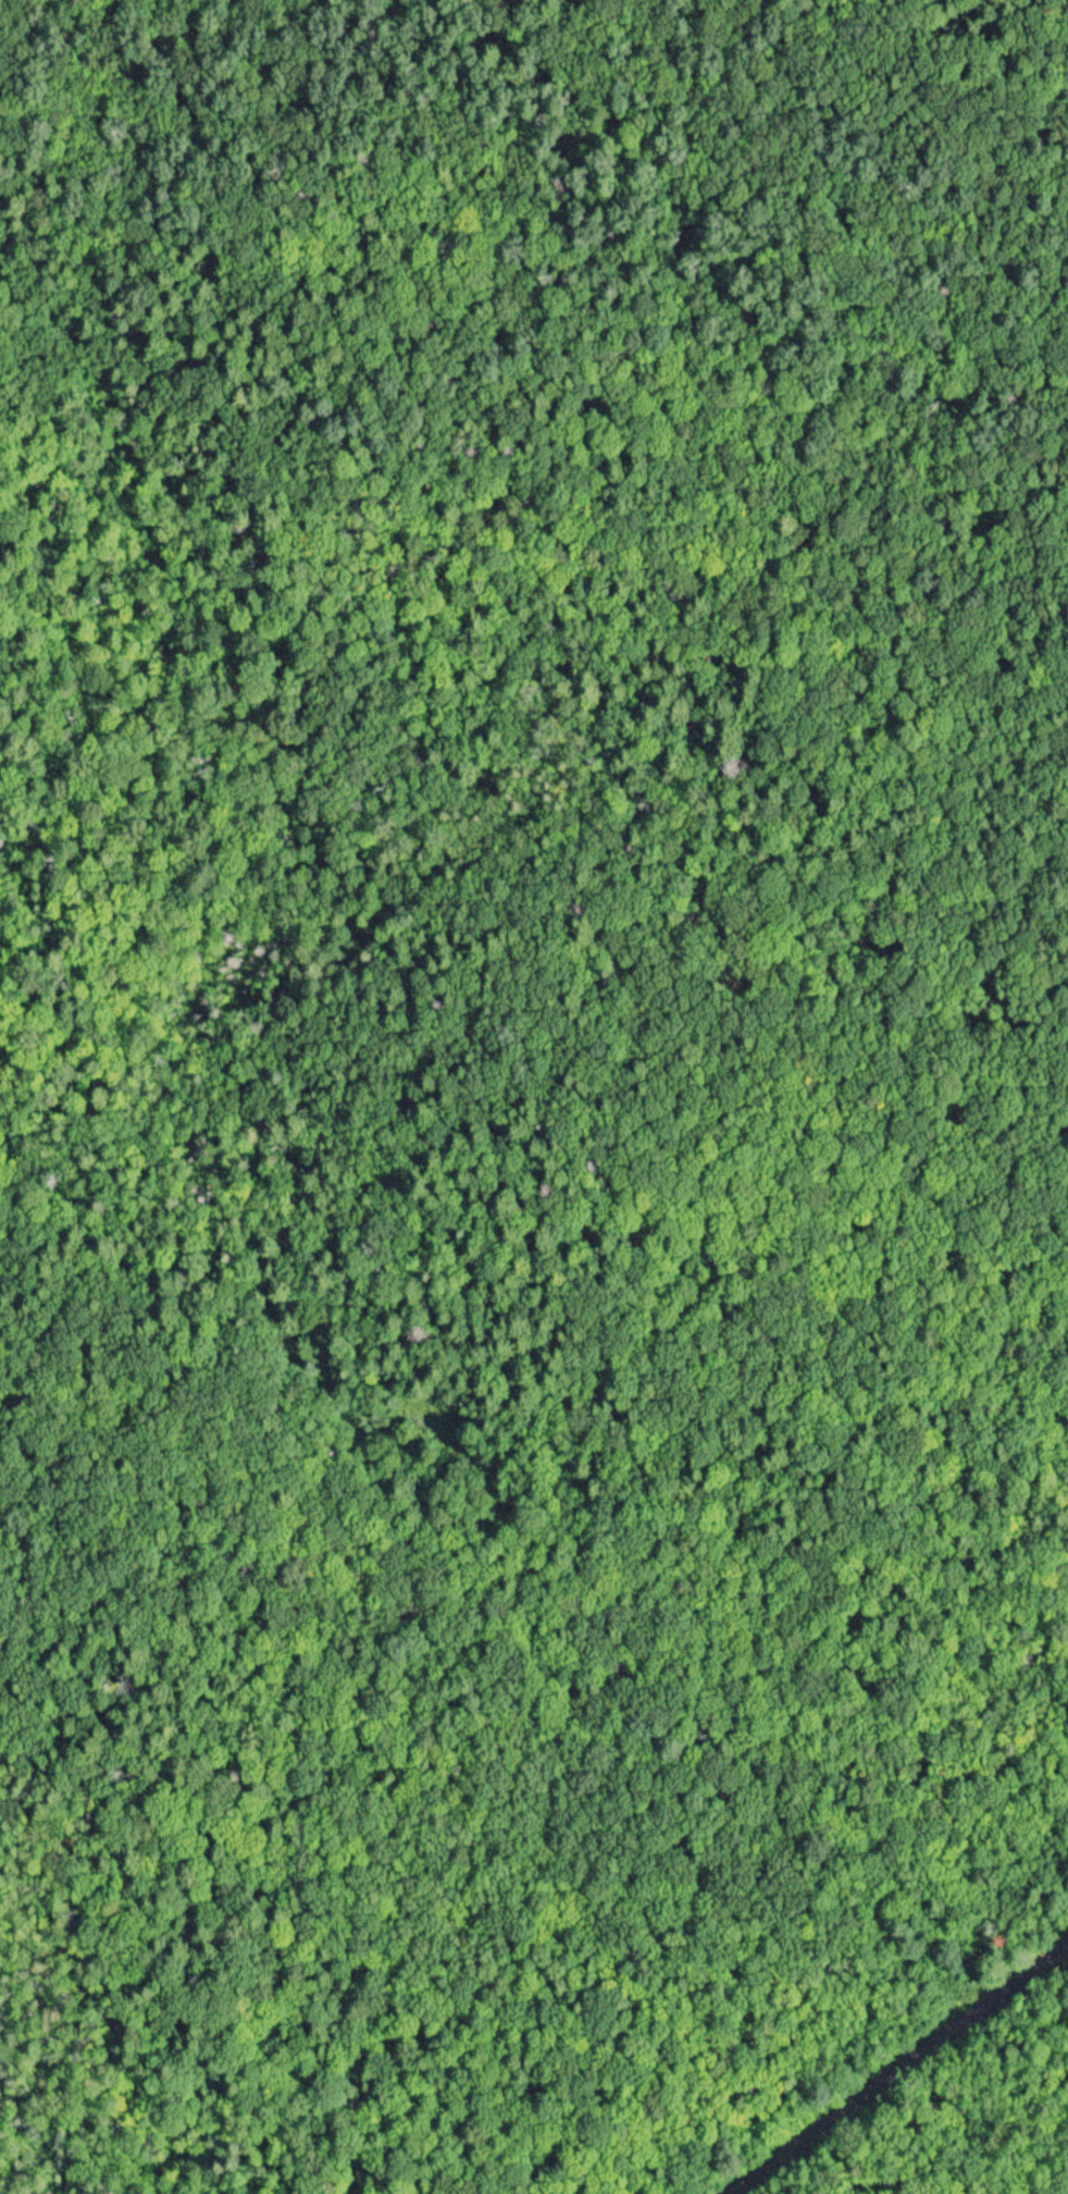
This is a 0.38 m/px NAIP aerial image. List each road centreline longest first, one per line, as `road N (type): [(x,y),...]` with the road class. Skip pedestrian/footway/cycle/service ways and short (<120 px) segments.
road 1 (secondary): [(729,2193),(1067,1947)]

